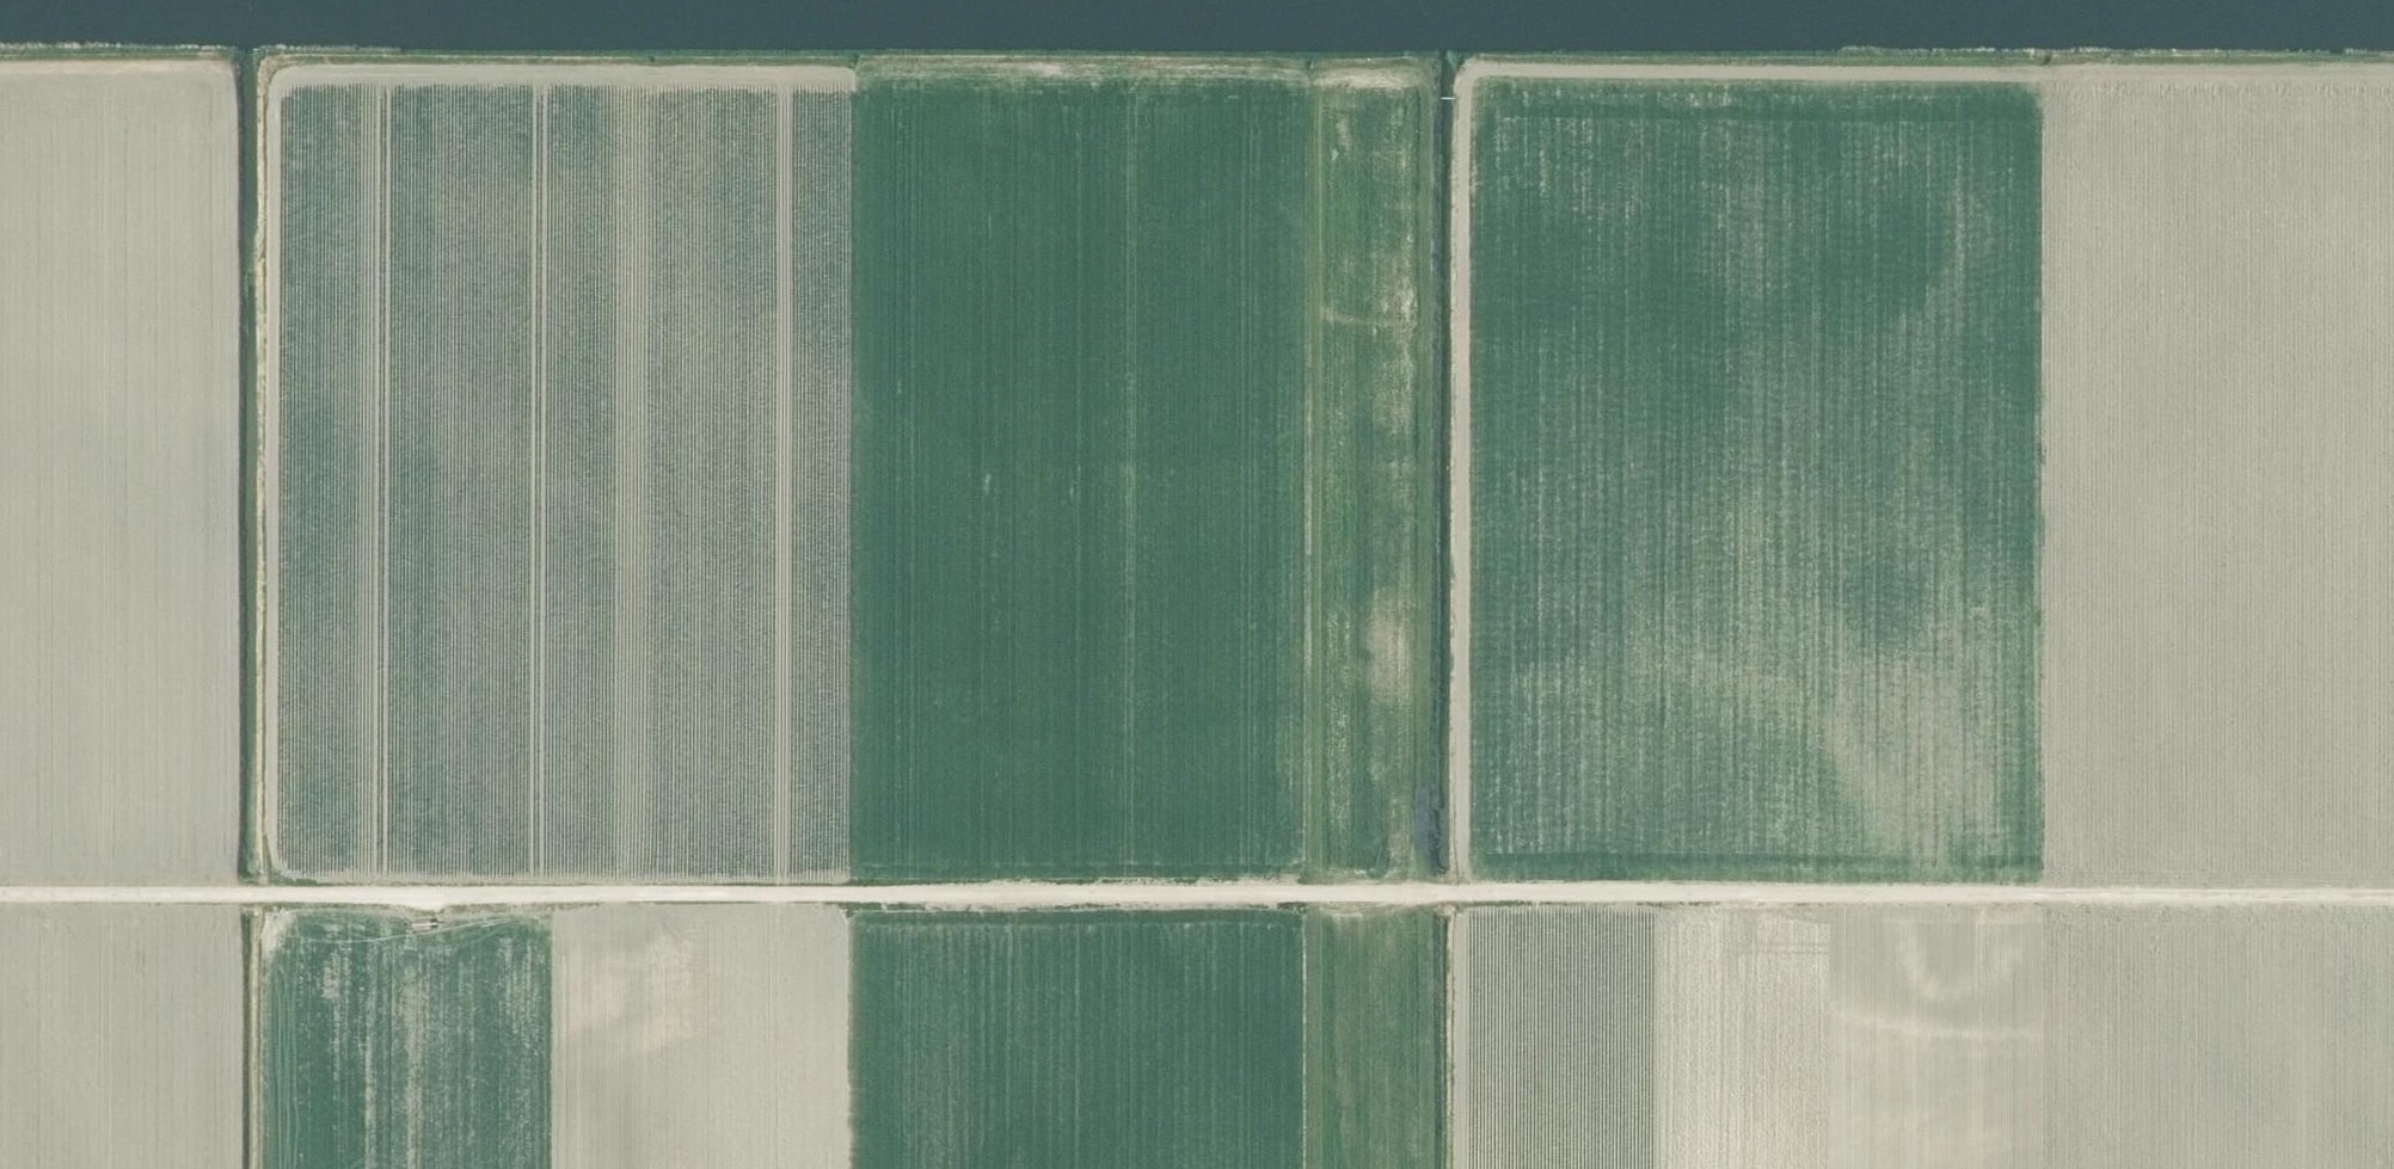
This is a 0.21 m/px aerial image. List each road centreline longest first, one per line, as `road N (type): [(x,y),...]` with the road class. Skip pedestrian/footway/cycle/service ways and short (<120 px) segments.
road 1 (track): [(2393,900),(0,897)]

